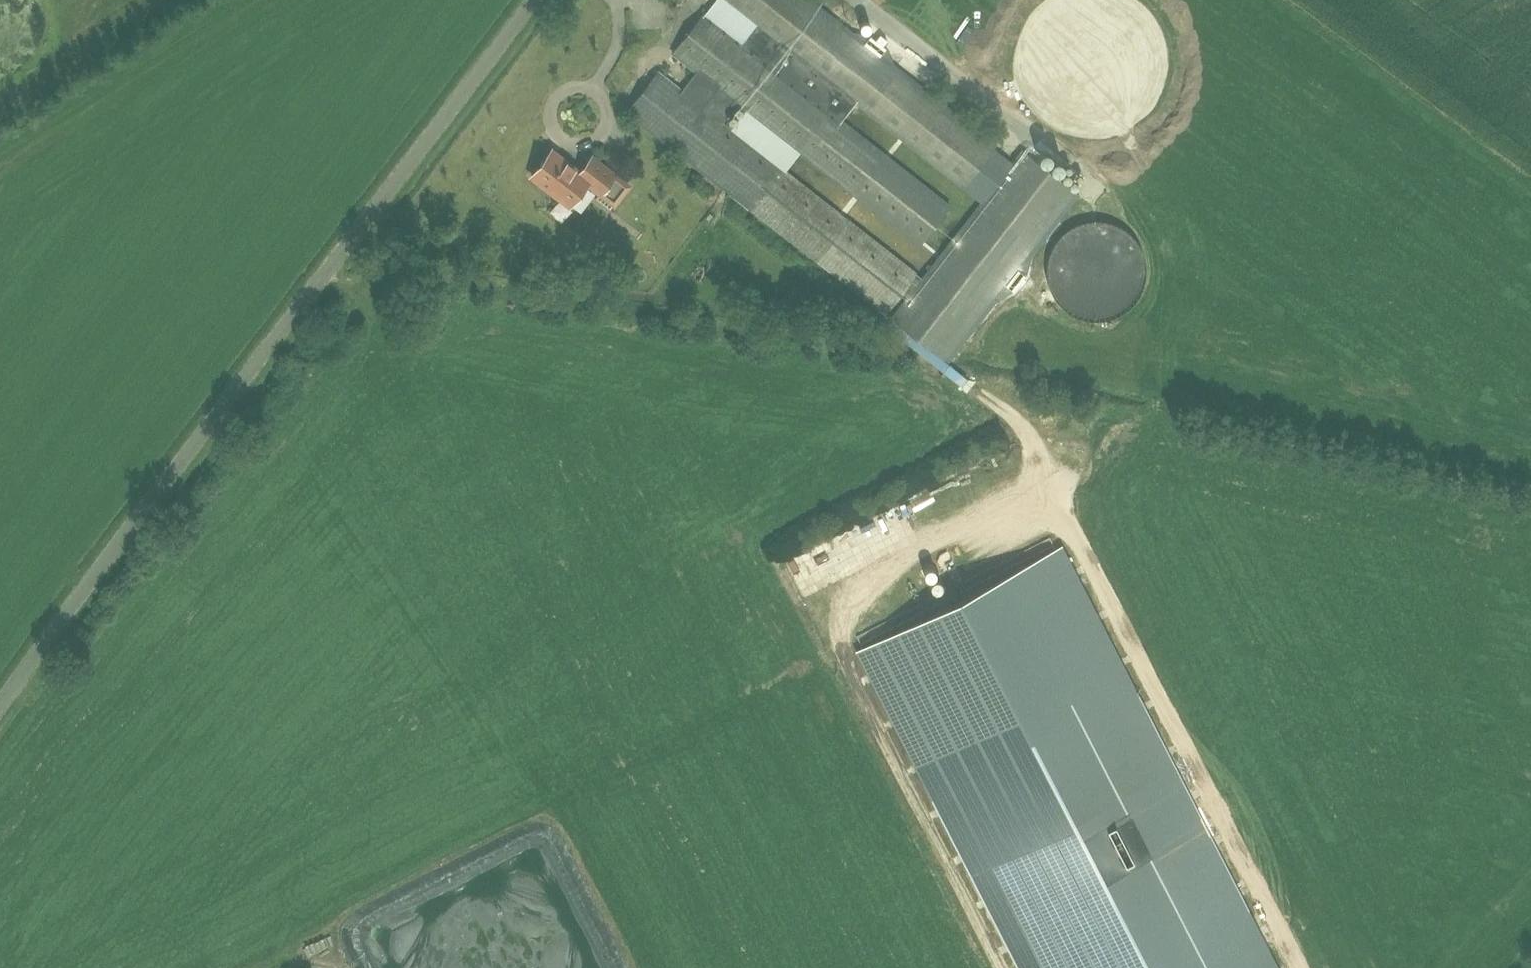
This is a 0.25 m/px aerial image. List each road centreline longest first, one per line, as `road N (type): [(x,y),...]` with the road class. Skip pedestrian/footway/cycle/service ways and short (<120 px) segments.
road 1 (unclassified): [(0,709),(533,0)]

